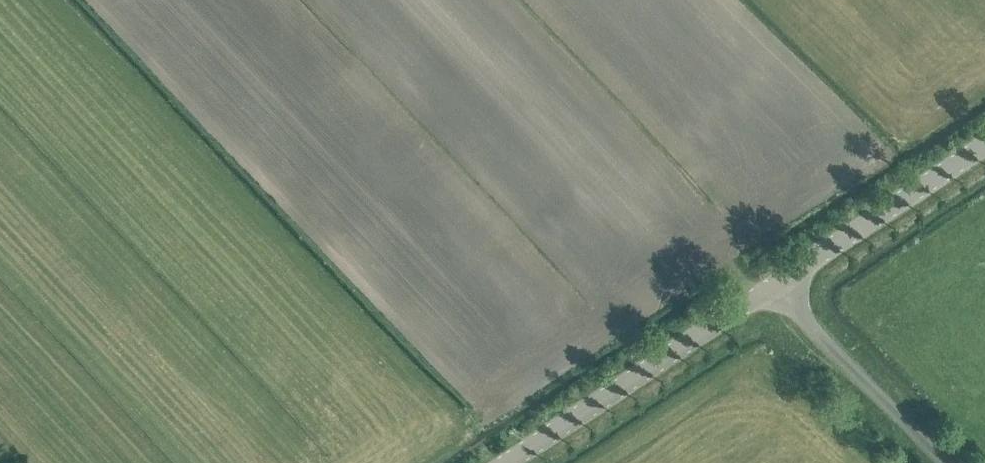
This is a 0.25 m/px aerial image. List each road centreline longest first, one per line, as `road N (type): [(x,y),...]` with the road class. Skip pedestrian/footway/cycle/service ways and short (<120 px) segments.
road 1 (unclassified): [(524,462),(776,294)]
road 2 (unclassified): [(776,294),(984,154)]
road 3 (unclassified): [(940,462),(776,294)]

